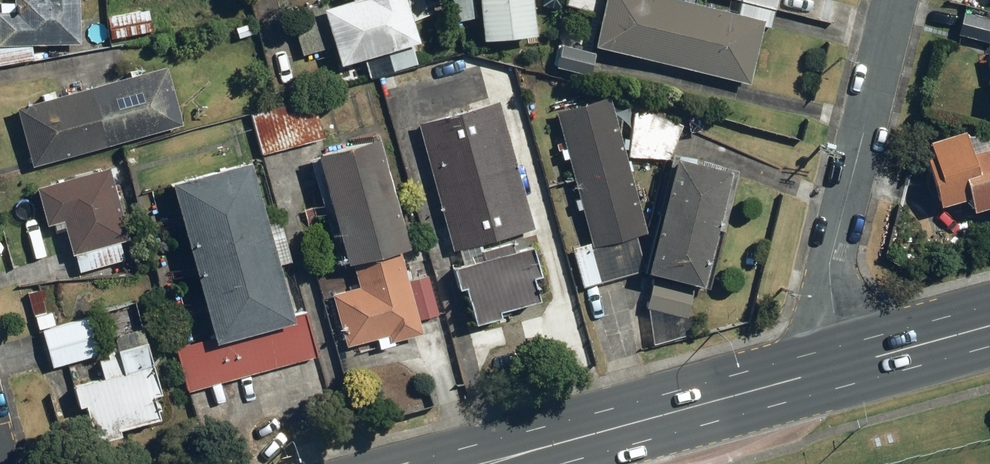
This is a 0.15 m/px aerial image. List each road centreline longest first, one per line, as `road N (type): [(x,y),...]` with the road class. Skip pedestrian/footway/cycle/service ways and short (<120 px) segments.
road 1 (primary): [(845,365),(482,463)]
road 2 (residential): [(845,365),(829,263),(896,0)]
road 3 (primary): [(989,327),(845,365)]

